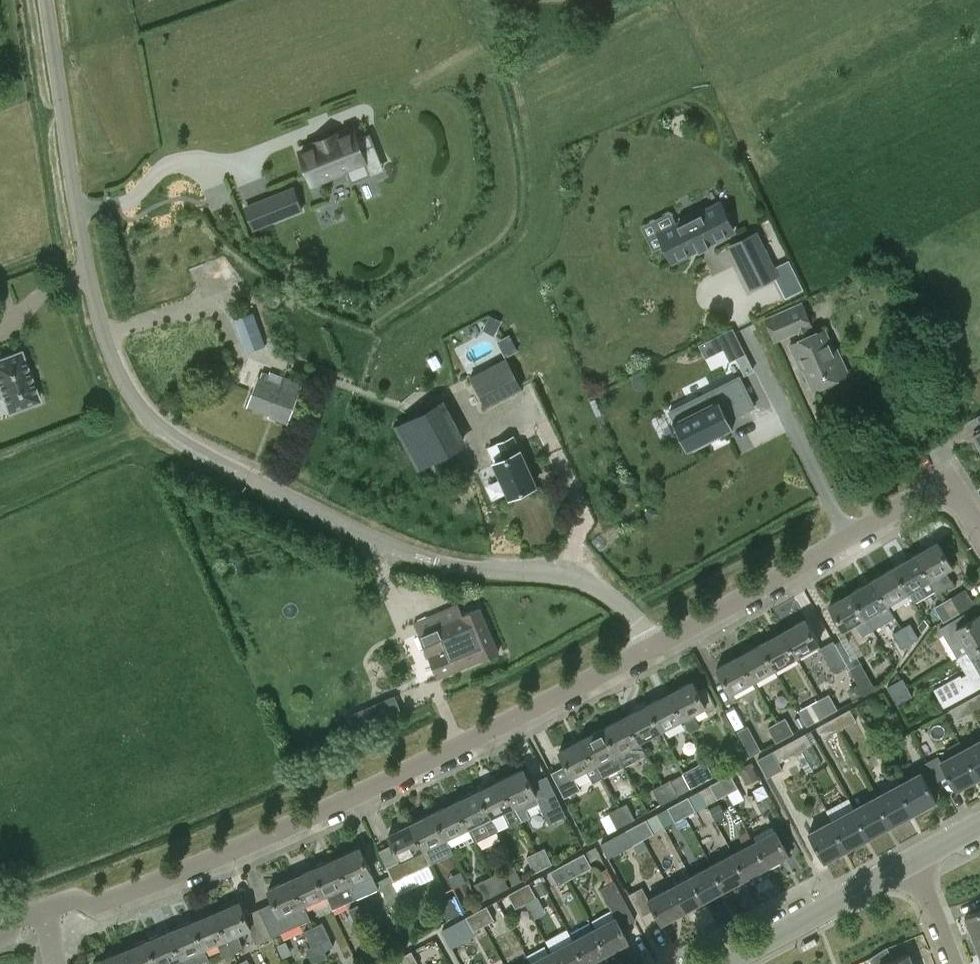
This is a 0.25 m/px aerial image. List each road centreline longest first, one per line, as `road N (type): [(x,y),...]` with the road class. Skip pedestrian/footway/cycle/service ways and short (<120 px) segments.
road 1 (unclassified): [(438,565),(382,548),(143,413),(103,336),(44,0)]
road 2 (residential): [(47,909),(73,899),(96,908),(284,831),(650,650)]
road 3 (residential): [(650,650),(923,492),(946,491)]
road 4 (residential): [(650,650),(636,624),(600,592),(438,565)]
road 5 (residential): [(725,963),(913,861)]

